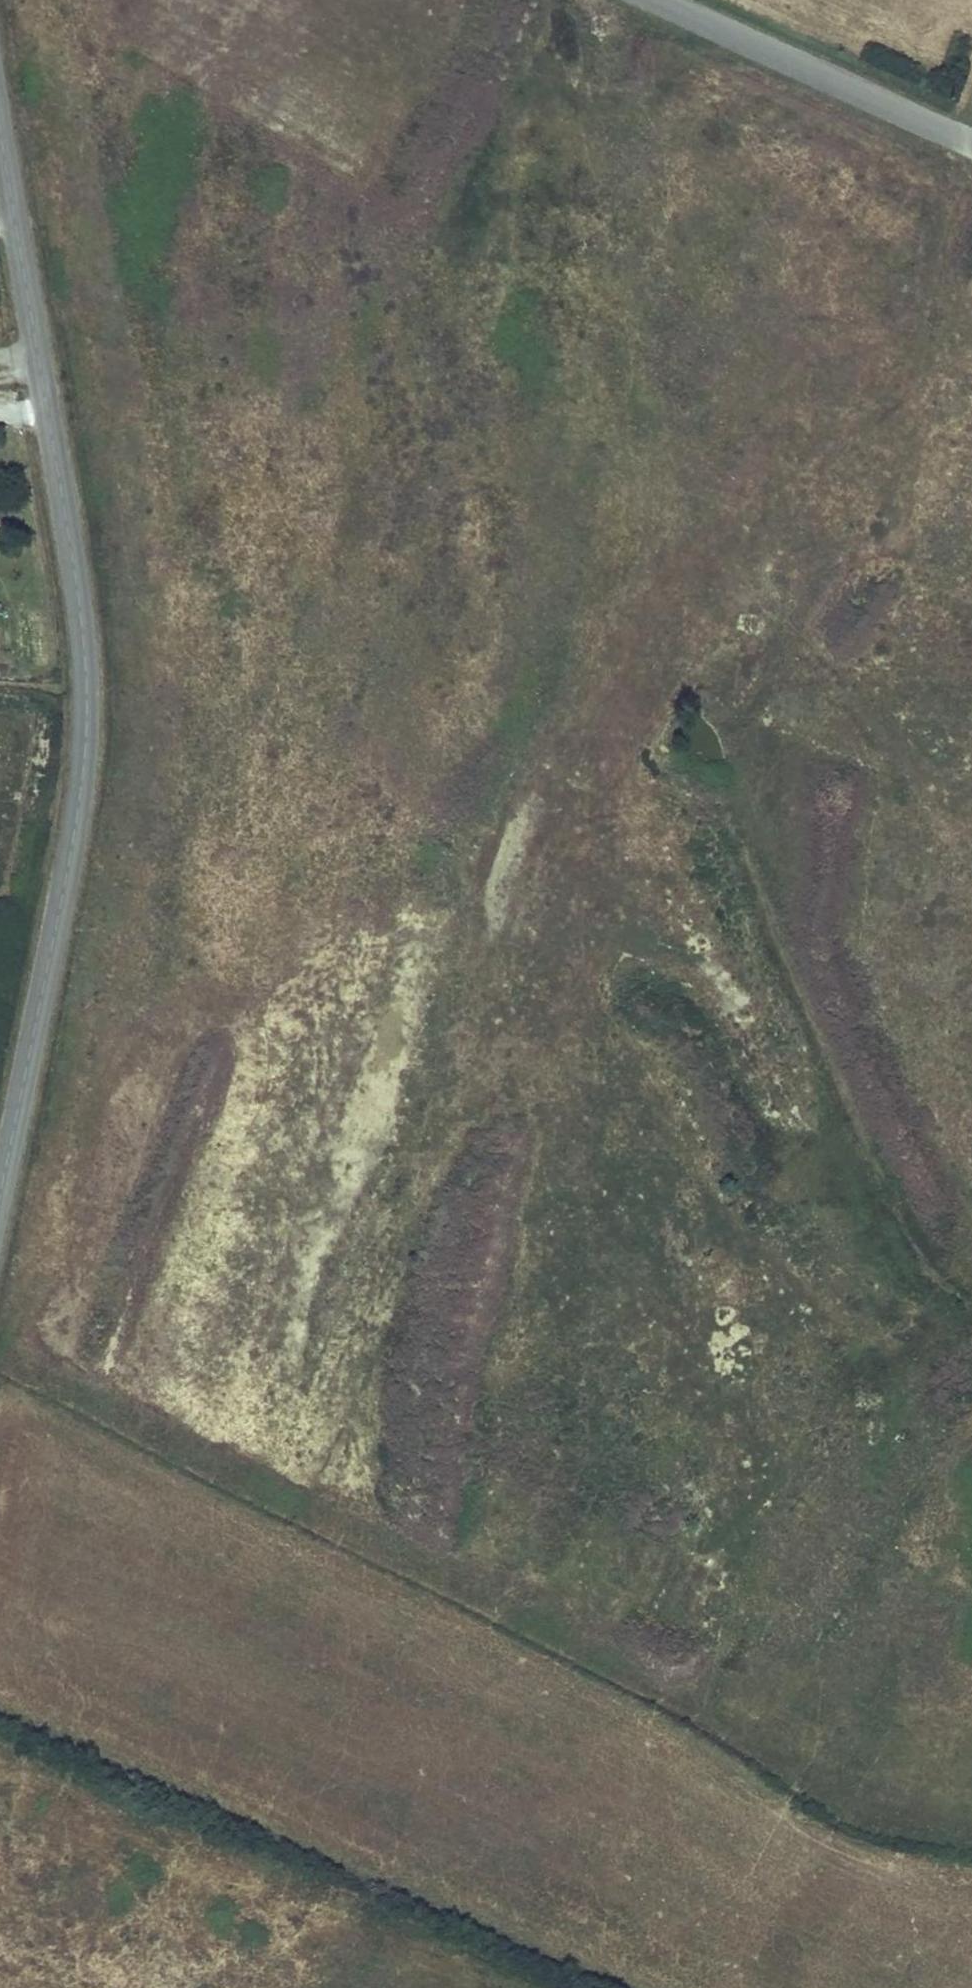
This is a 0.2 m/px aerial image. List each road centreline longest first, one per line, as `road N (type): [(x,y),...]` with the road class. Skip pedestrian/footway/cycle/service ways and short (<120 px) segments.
road 1 (tertiary): [(0,121),(76,569),(87,728),(58,930),(0,1201)]
road 2 (unclassified): [(657,0),(971,145)]

